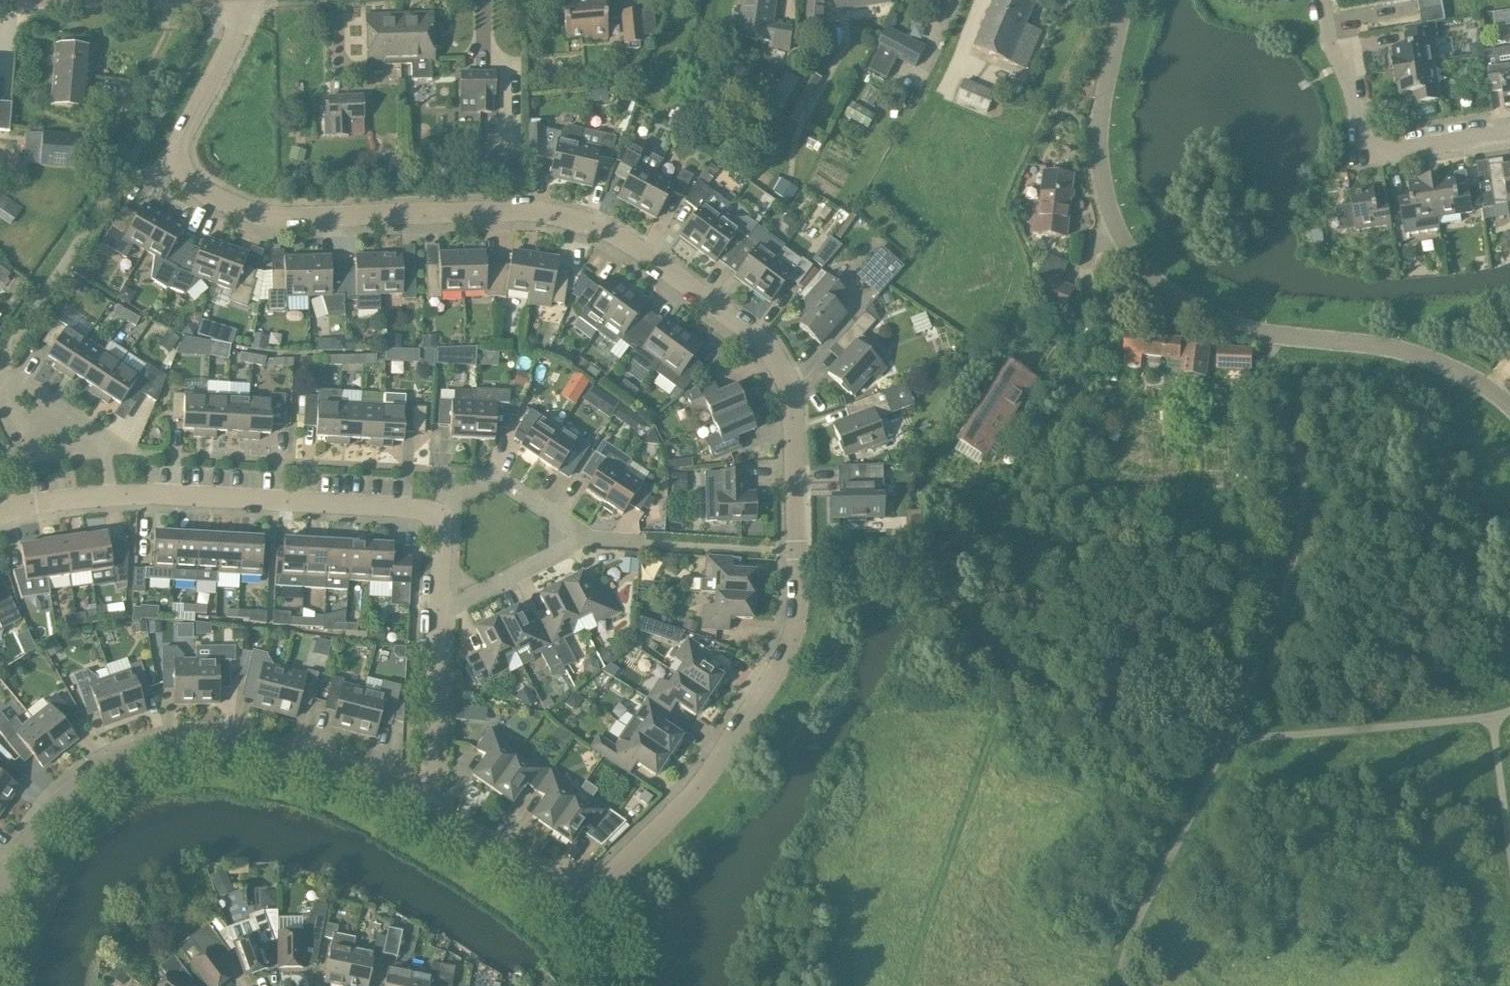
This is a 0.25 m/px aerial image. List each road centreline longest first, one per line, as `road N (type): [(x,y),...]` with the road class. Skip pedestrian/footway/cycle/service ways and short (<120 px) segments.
road 1 (residential): [(578,906),(693,793),(786,653),(796,550),(787,380),(757,334),(638,249),(582,223),(504,209),(266,214),(186,181),(178,146),(249,0)]
road 2 (residential): [(414,805),(430,770),(442,538),(436,516),(411,507),(144,493),(0,510)]
road 3 (residential): [(1509,408),(1436,365),(1383,348),(1227,327),(1175,308),(1141,278),(1115,237),(1101,176),(1104,116),(1128,0)]
road 4 (residential): [(0,892),(67,795),(111,764),(168,746),(231,744),(295,759),(414,805)]
road 5 (residential): [(1326,0),(1372,143),(1383,151),(1509,134)]
road 6 (residential): [(414,805),(578,906)]

